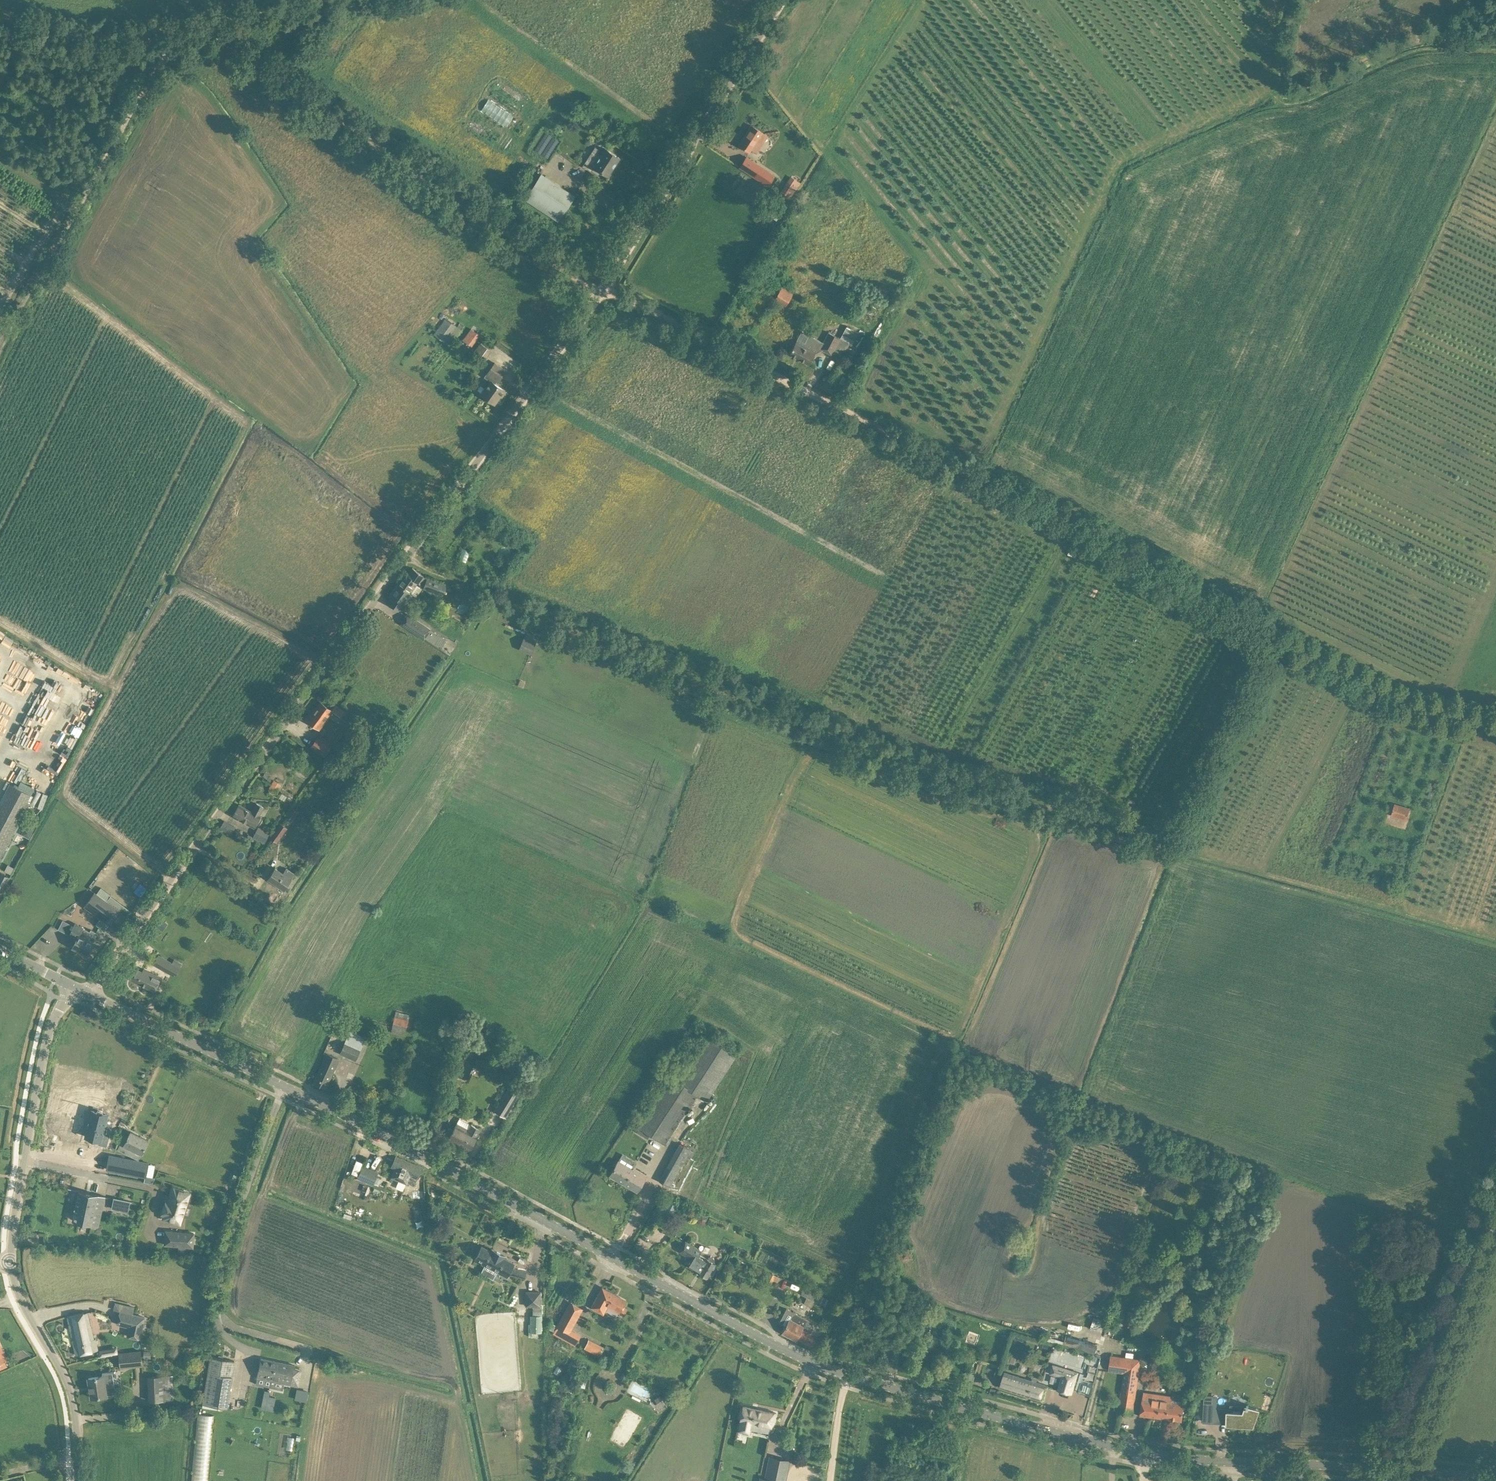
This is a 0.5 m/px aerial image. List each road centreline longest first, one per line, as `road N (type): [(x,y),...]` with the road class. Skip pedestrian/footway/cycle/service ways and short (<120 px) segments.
road 1 (tertiary): [(1492,1480),(1147,1455),(851,1378),(748,1333),(280,1087)]
road 2 (unclassified): [(94,994),(556,356),(781,0)]
road 3 (track): [(406,559),(429,575),(880,758),(1162,842),(1274,638)]
road 4 (track): [(600,286),(1274,638),(1420,706),(1495,724)]
road 5 (track): [(600,286),(196,25)]
road 6 (track): [(161,34),(155,71),(0,352)]
road 7 (track): [(1298,0),(1290,10),(1285,91),(1305,90),(1414,42),(1495,39)]
road 8 (unclassified): [(10,1263),(46,1048),(70,984)]
road 9 (unclassified): [(214,1351),(220,1275),(280,1087)]
road 10 (track): [(1403,1480),(1495,1225)]
road 11 (unclassified): [(78,1480),(70,1387),(10,1263)]
road 12 (tertiary): [(280,1087),(94,994)]
road 13 (track): [(0,18),(85,34),(161,34)]
road 14 (track): [(323,0),(196,25)]

